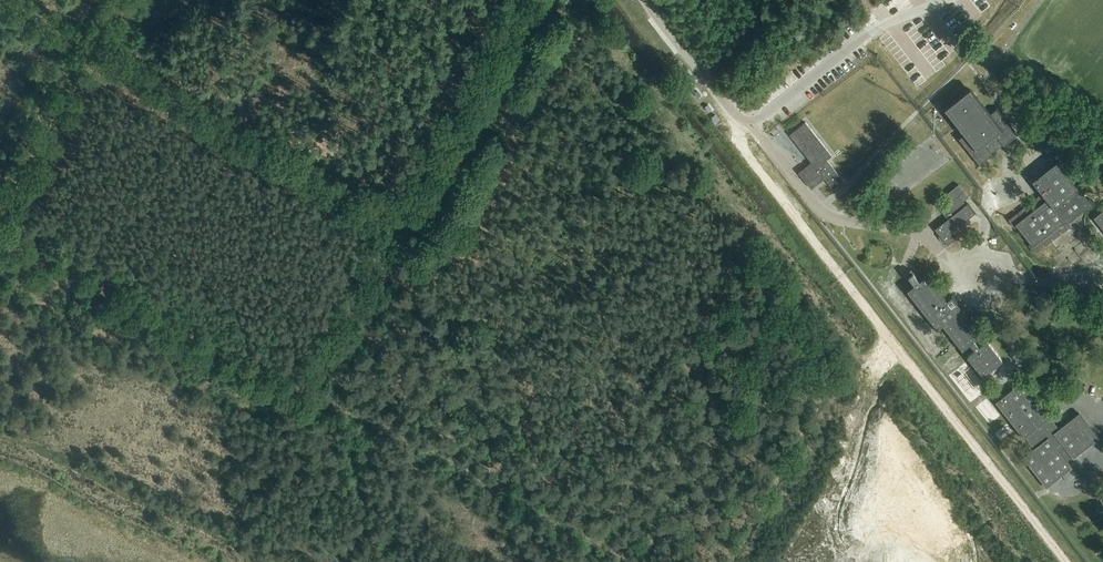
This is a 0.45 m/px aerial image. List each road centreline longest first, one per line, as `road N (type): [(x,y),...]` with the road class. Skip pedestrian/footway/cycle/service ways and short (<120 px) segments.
road 1 (track): [(506,31),(302,389),(0,243)]
road 2 (track): [(1068,561),(755,165),(724,101)]
road 3 (track): [(401,218),(9,0)]
road 4 (track): [(0,212),(116,0)]
road 5 (unclassified): [(647,0),(752,126)]

